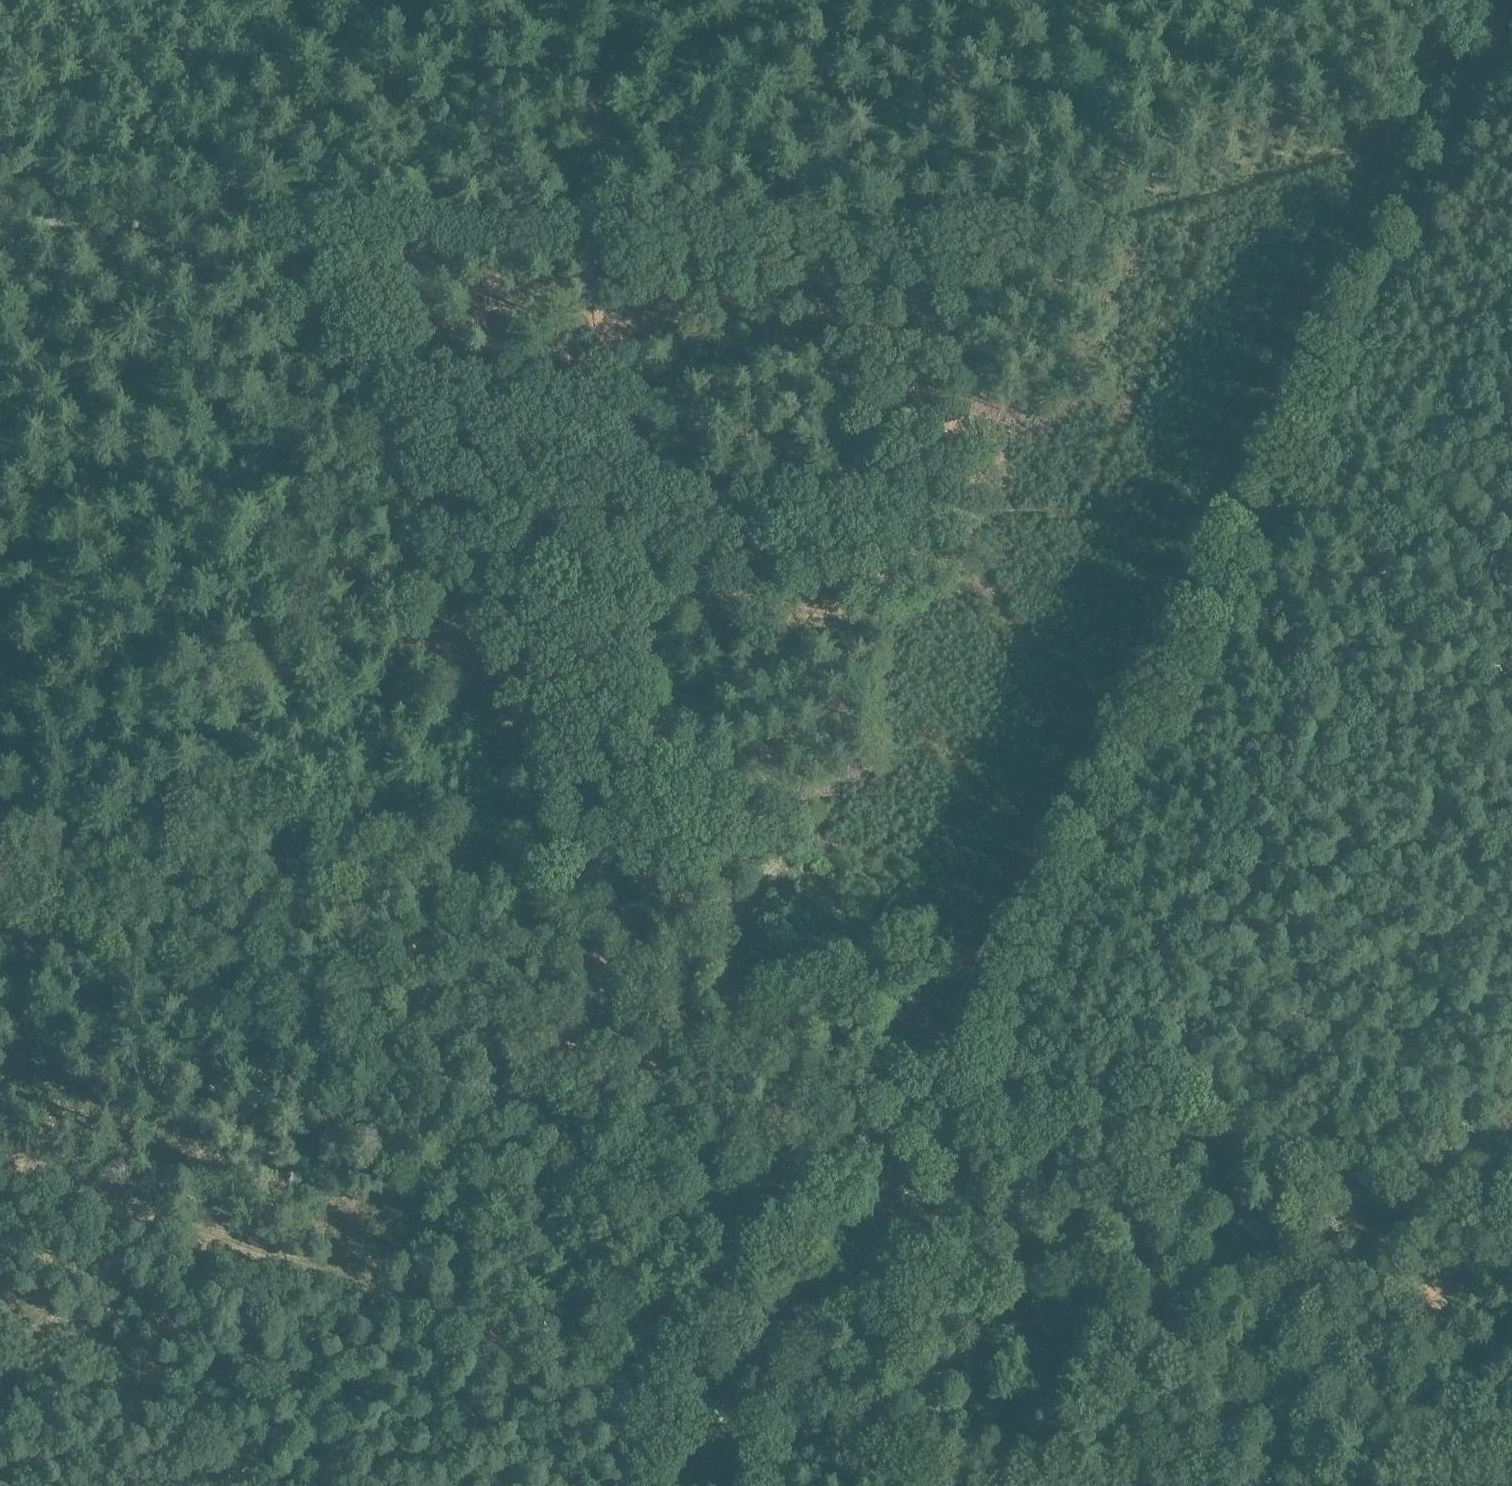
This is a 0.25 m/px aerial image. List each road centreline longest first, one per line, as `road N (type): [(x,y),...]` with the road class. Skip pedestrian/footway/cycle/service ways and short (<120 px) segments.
road 1 (track): [(1385,161),(1099,715),(944,1039),(858,1190),(841,1245),(714,1420)]
road 2 (unclassified): [(897,1237),(1433,182),(1481,102),(1496,57),(1489,0)]
road 3 (track): [(260,230),(1036,238),(1359,150),(1385,161)]
road 4 (tertiary): [(897,1237),(0,925)]
road 5 (track): [(1202,514),(514,521)]
road 6 (tertiary): [(1511,1445),(897,1237)]
road 7 (track): [(1414,0),(1416,55),(1385,161)]

